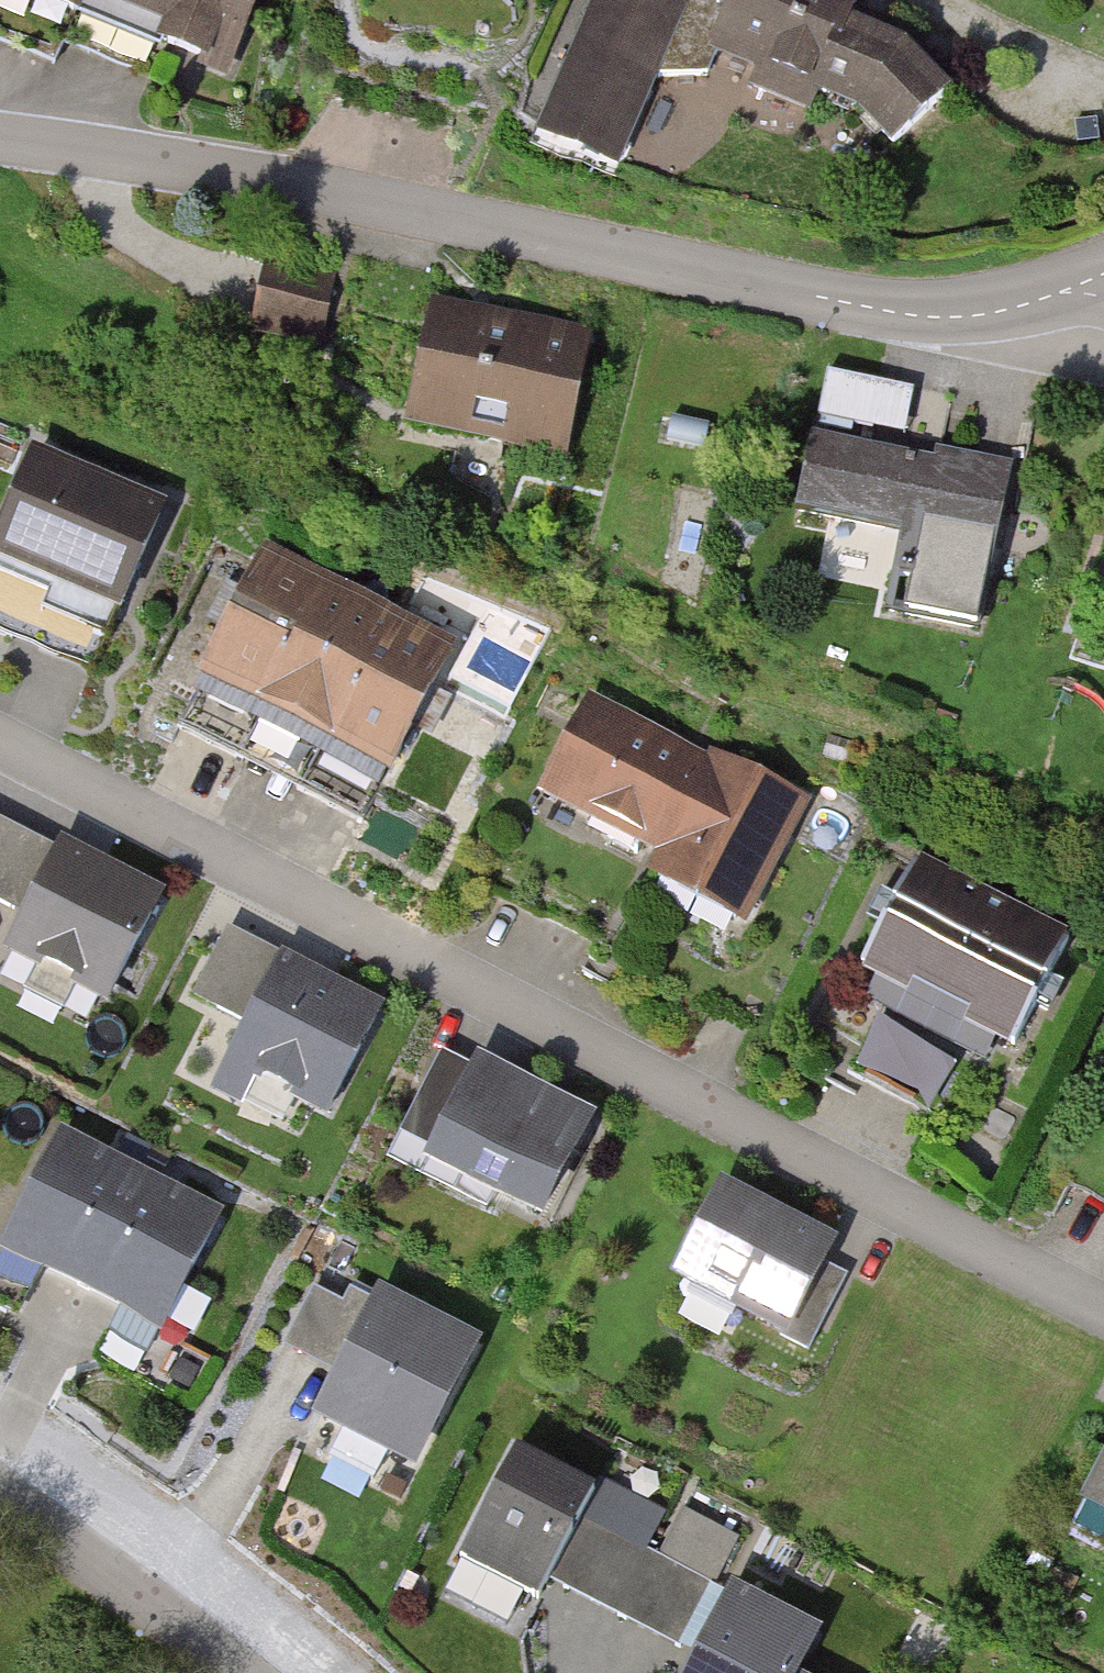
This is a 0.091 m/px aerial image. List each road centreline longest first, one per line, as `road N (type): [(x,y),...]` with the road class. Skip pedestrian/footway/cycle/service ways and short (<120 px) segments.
road 1 (residential): [(1103,1323),(0,757)]
road 2 (residential): [(0,145),(845,314),(983,329),(1073,323)]
road 3 (residential): [(228,1672),(0,1496)]

